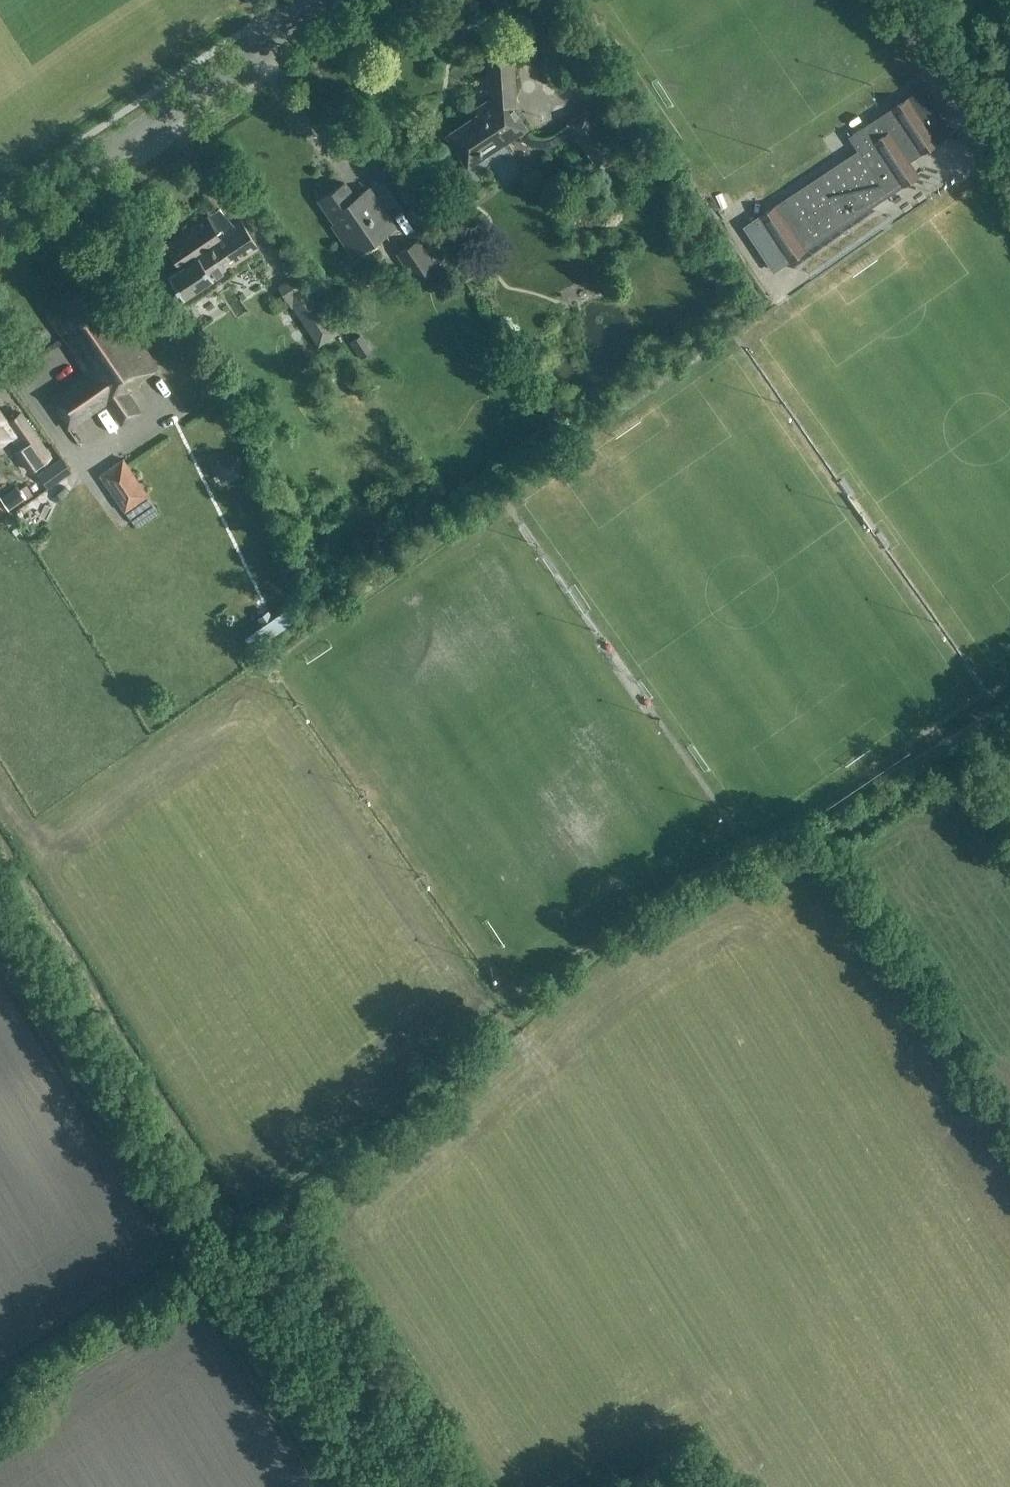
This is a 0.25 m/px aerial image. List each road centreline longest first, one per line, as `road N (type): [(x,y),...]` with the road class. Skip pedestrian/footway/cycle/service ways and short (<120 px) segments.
road 1 (tertiary): [(0,230),(336,0)]

